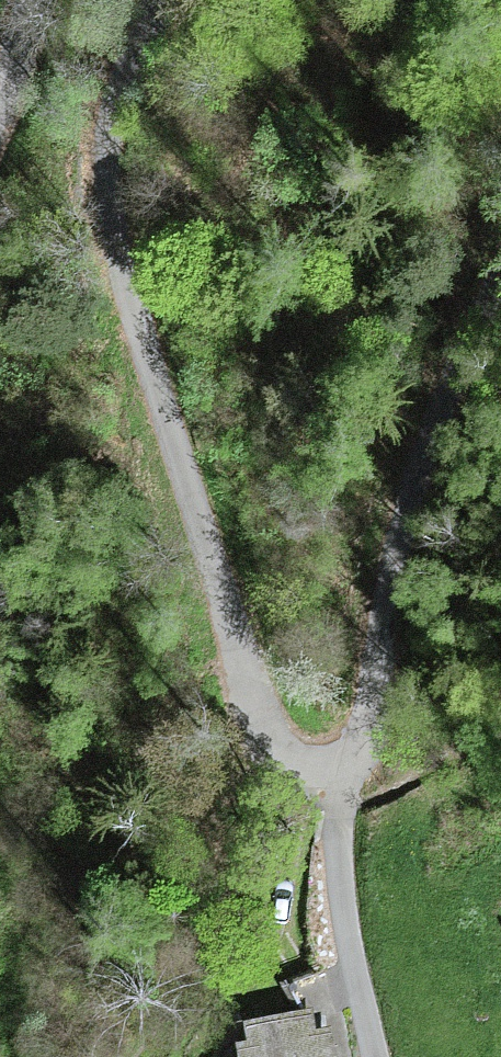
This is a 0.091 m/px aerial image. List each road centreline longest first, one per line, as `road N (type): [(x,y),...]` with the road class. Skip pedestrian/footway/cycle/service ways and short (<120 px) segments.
road 1 (residential): [(154,0),(105,135),(102,172),(120,263),(258,711),(296,754),(337,756)]
road 2 (residential): [(337,756),(352,747),(365,718),(386,575),(428,439),(500,270)]
road 3 (residential): [(337,756),(338,964),(360,1056)]

